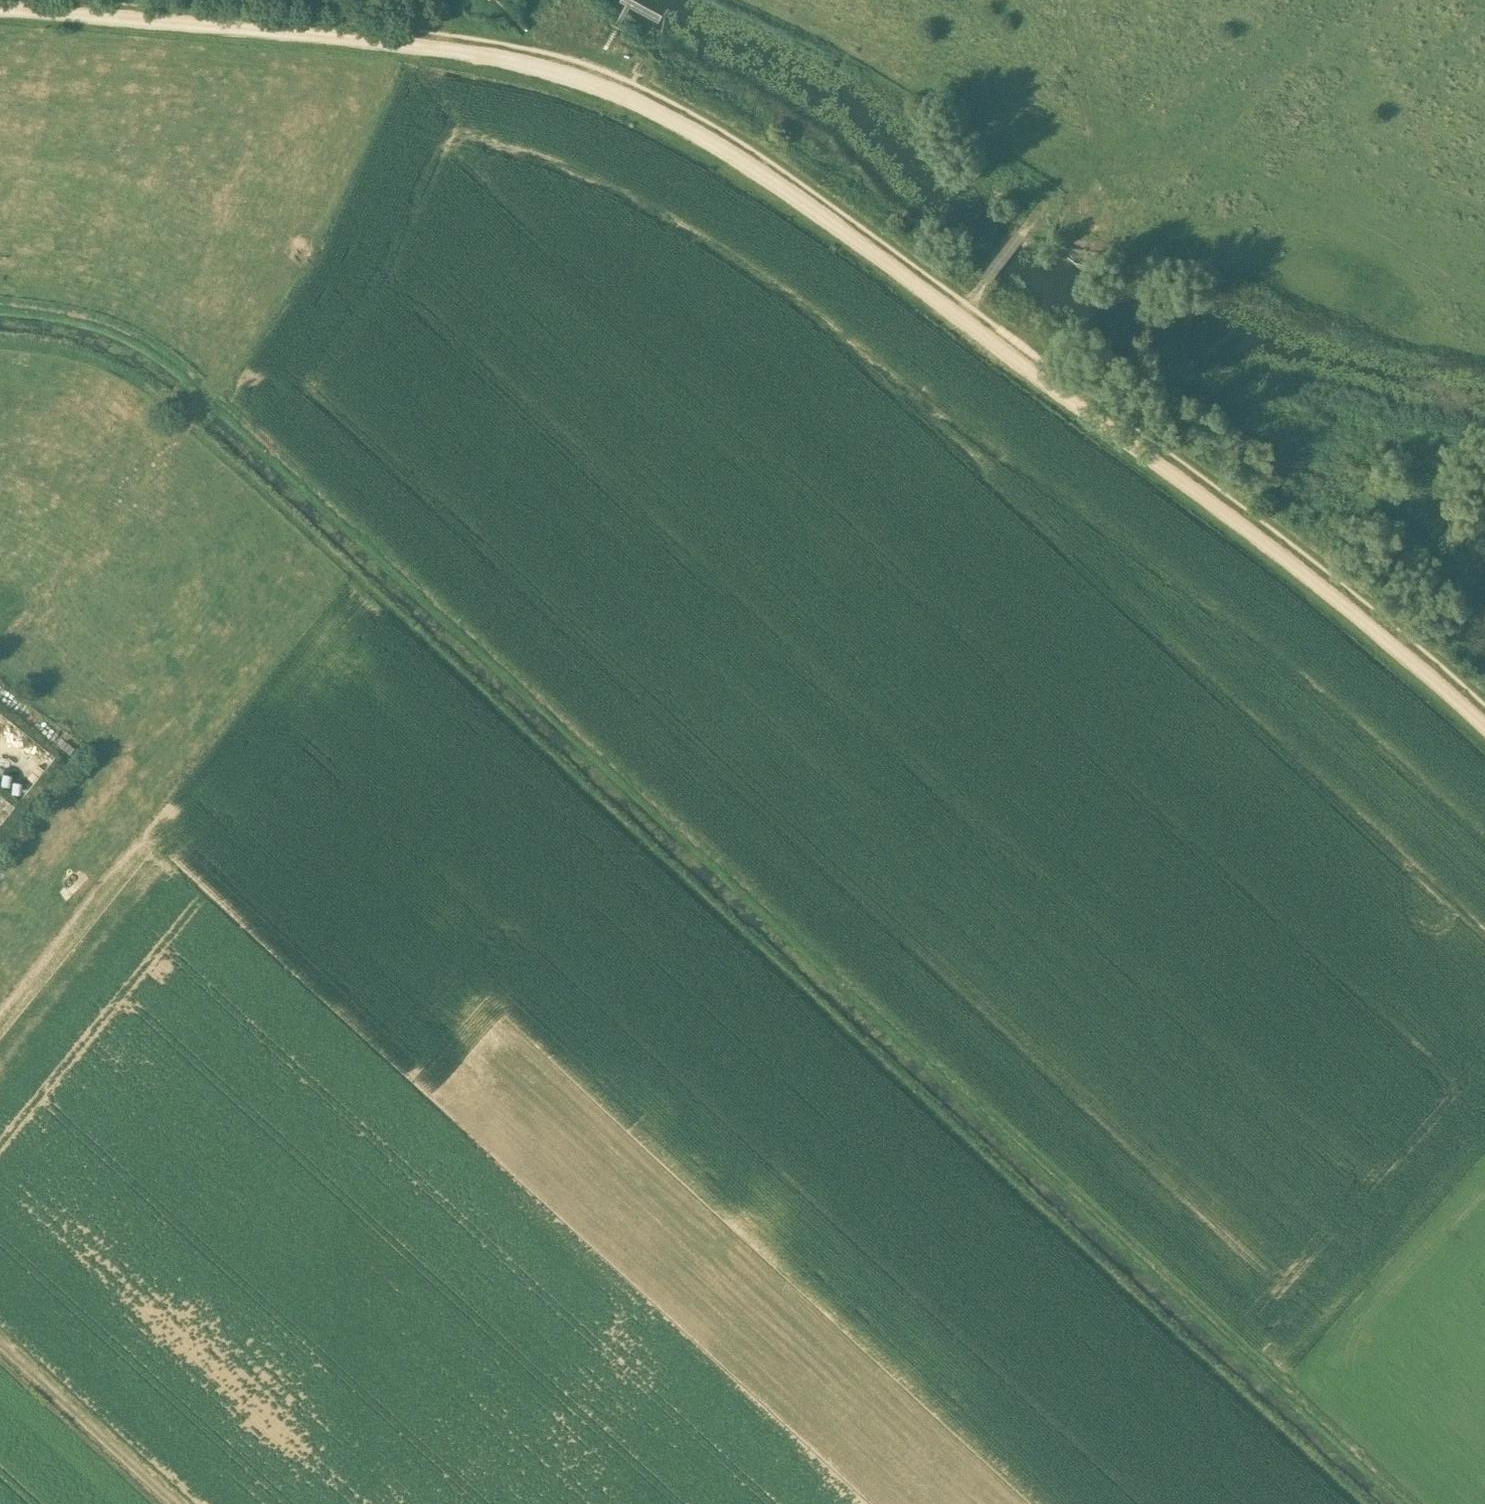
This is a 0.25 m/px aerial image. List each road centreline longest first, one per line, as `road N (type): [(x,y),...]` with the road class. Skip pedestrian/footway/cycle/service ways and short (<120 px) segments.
road 1 (track): [(0,3),(348,35),(507,60),(620,92),(734,154),(1175,471),(1484,725)]
road 2 (track): [(1059,188),(1301,0)]
road 3 (track): [(0,1345),(174,1503)]

